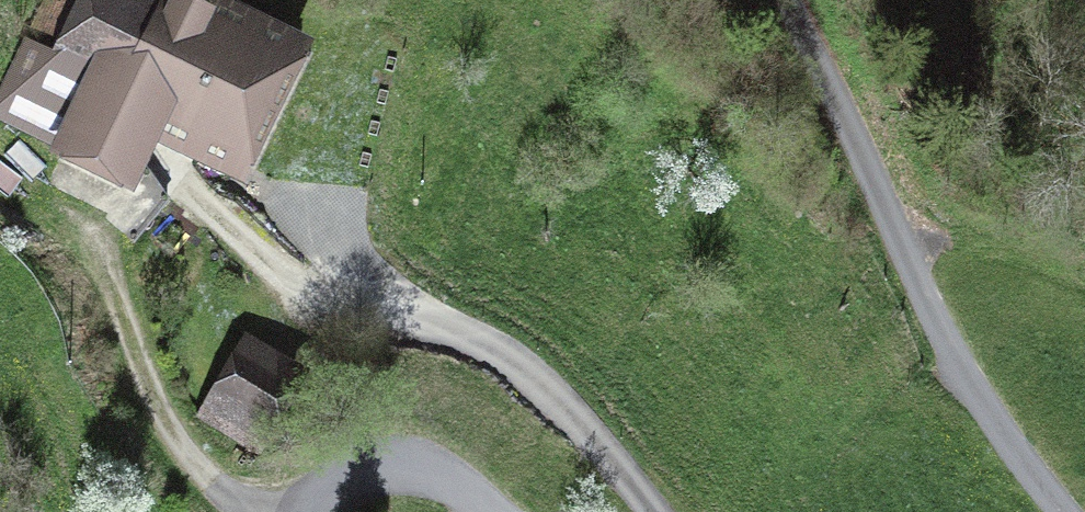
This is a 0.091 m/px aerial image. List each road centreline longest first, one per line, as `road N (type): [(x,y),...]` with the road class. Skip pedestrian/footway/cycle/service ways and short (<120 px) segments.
road 1 (track): [(653,511),(592,433),(489,347),(442,324),(334,300),(274,272),(164,165)]
road 2 (track): [(1060,511),(952,352),(792,0)]
road 3 (track): [(239,511),(212,492),(150,402),(109,257)]
road 4 (track): [(308,511),(317,495),(350,475),(388,469),(423,473),(494,511)]

